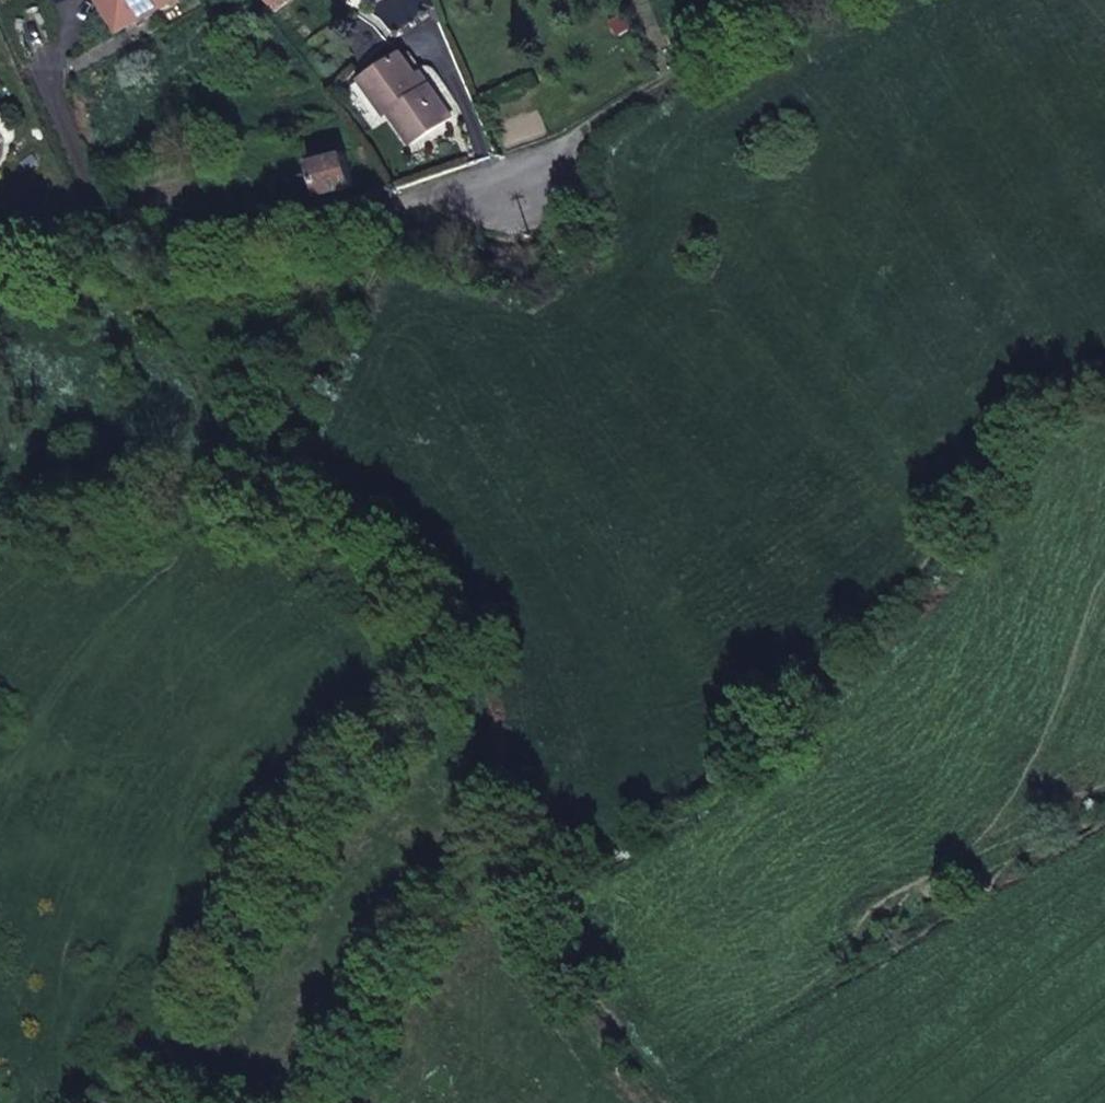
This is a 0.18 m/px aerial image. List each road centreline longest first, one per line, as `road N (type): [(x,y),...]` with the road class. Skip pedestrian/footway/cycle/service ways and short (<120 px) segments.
road 1 (residential): [(0,233),(49,244),(415,213),(626,120),(826,0)]

